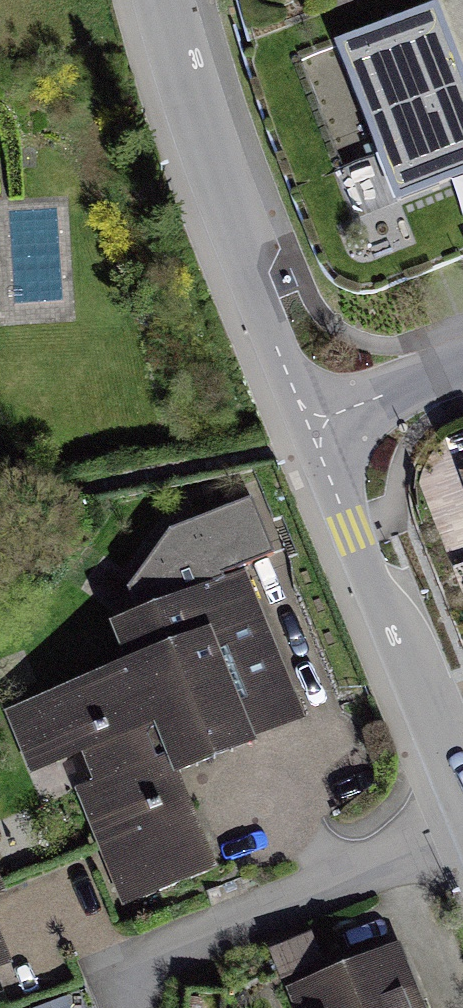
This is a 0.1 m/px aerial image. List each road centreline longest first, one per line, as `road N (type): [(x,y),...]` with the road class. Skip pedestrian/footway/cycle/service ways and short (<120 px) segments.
road 1 (residential): [(308,422),(253,282),(168,0)]
road 2 (residential): [(462,788),(308,422)]
road 3 (residential): [(462,829),(155,952),(135,977),(128,1007)]
road 4 (residential): [(462,362),(308,422)]

